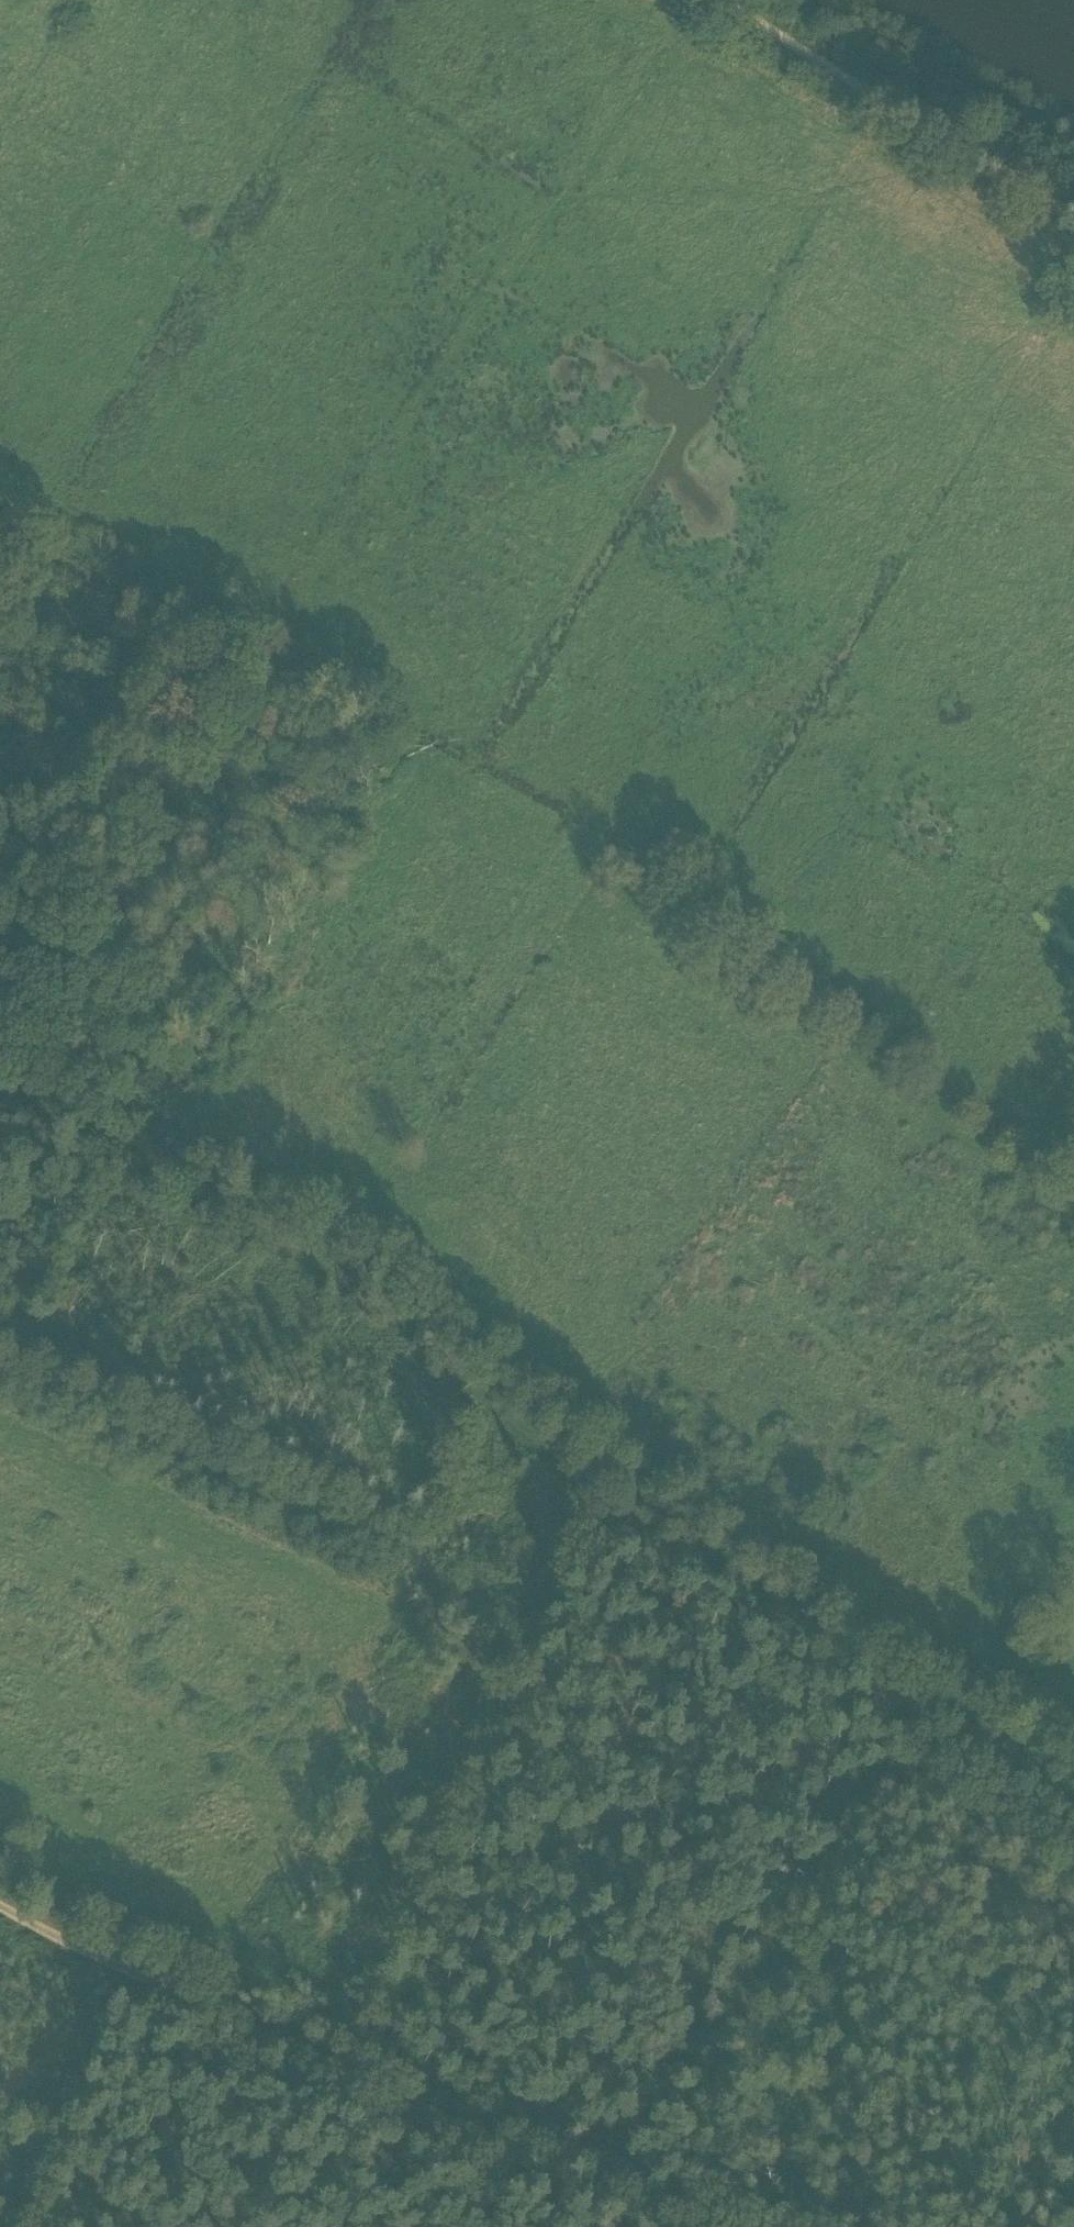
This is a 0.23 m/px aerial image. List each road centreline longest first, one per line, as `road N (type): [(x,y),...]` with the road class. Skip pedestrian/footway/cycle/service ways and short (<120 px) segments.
road 1 (track): [(0,1089),(428,1338),(484,1394),(609,1489),(1073,1815)]
road 2 (track): [(665,2226),(0,1899)]
road 3 (track): [(1073,219),(717,0)]

